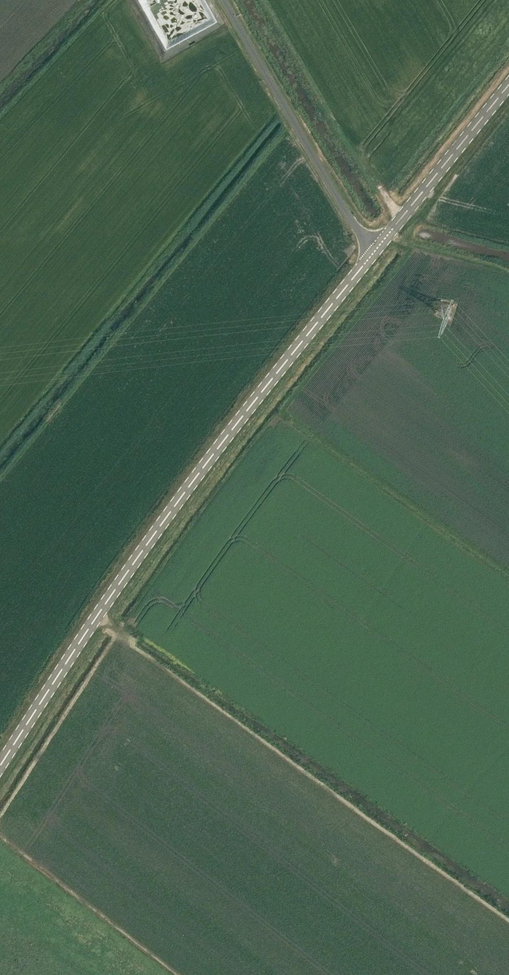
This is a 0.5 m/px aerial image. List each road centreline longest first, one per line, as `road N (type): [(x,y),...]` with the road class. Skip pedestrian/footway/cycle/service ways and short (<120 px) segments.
road 1 (secondary): [(0,767),(162,524),(379,246)]
road 2 (unclassified): [(379,246),(340,202),(224,0)]
road 3 (secondary): [(379,246),(508,85)]

